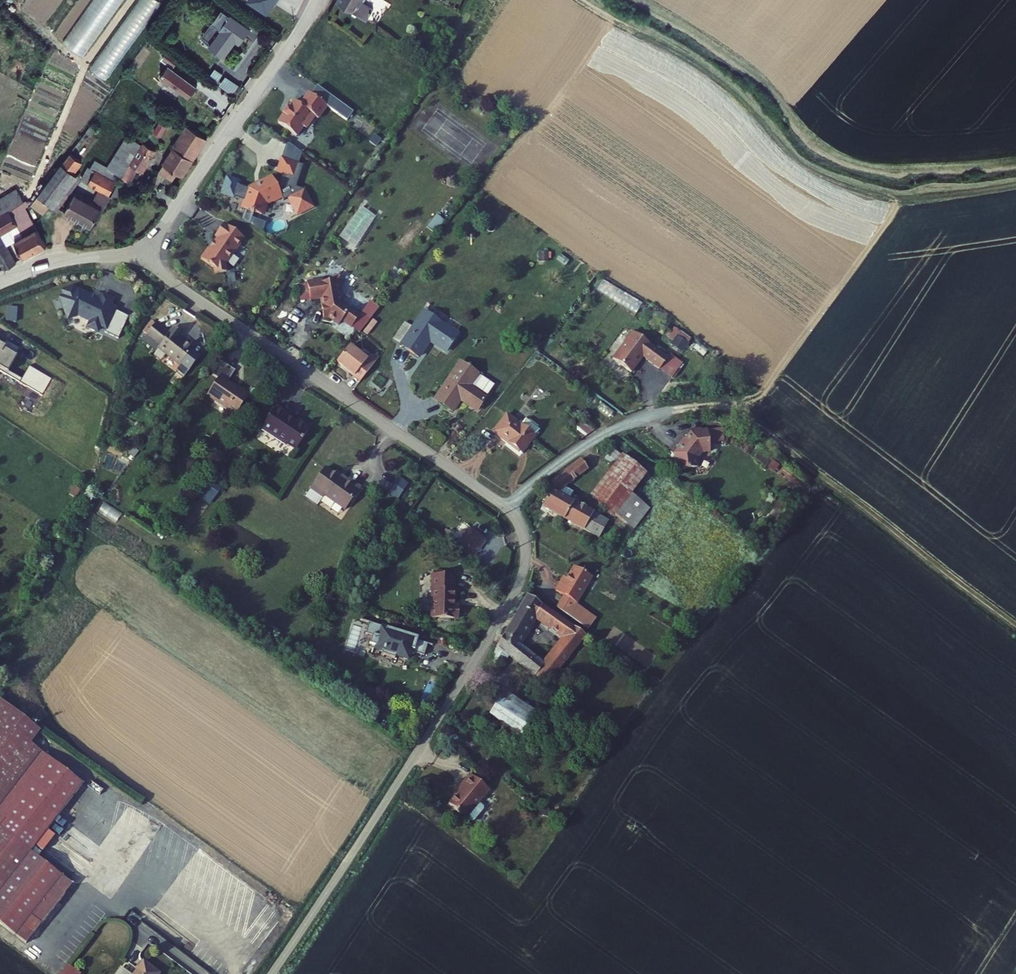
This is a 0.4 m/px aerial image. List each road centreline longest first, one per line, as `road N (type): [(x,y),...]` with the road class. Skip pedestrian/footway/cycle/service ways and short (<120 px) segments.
road 1 (unclassified): [(504,507),(524,544),(515,593),(270,973)]
road 2 (unclassified): [(145,257),(504,507)]
road 3 (track): [(657,414),(713,406),(747,415),(1015,625)]
road 4 (unclassified): [(145,257),(318,0)]
road 5 (residential): [(504,507),(588,444),(657,414)]
road 6 (unclassified): [(0,283),(66,260),(145,257)]

